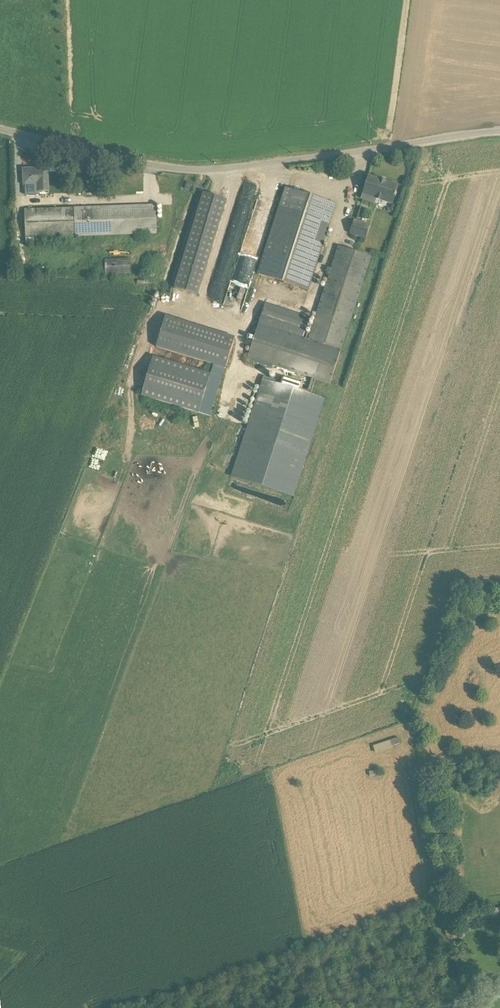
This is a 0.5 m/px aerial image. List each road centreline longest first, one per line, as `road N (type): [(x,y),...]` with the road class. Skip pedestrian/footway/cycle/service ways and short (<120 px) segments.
road 1 (unclassified): [(499,132),(207,172),(131,164),(0,129)]

